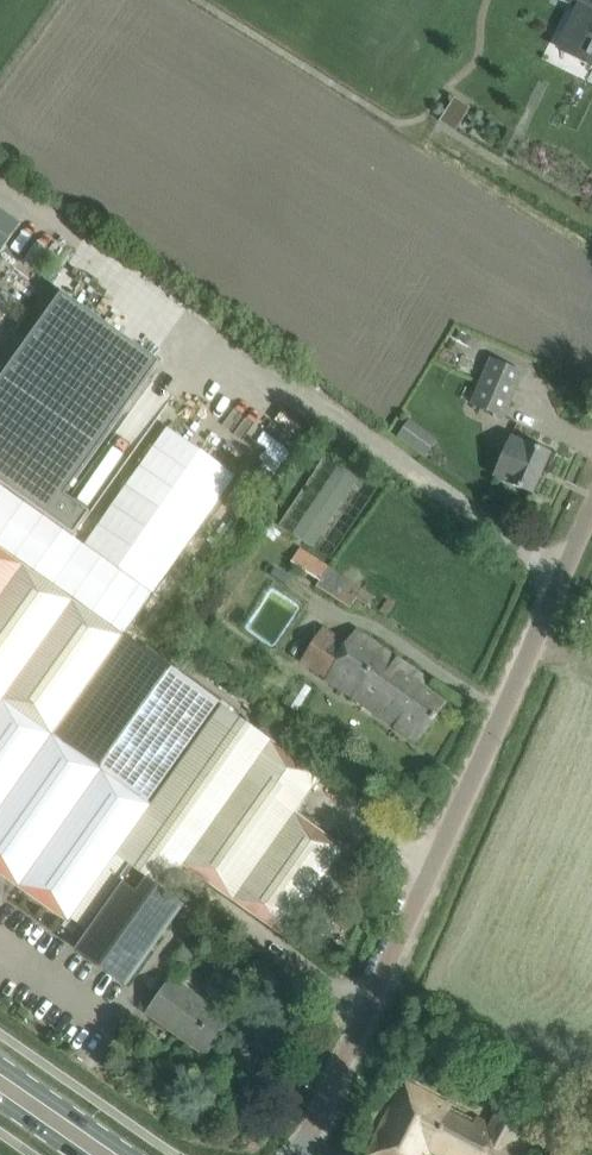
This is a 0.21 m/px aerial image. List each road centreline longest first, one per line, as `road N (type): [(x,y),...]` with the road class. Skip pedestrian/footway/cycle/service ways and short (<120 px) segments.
road 1 (unclassified): [(299,1154),(410,928),(591,502)]
road 2 (primary): [(135,1154),(0,1062)]

